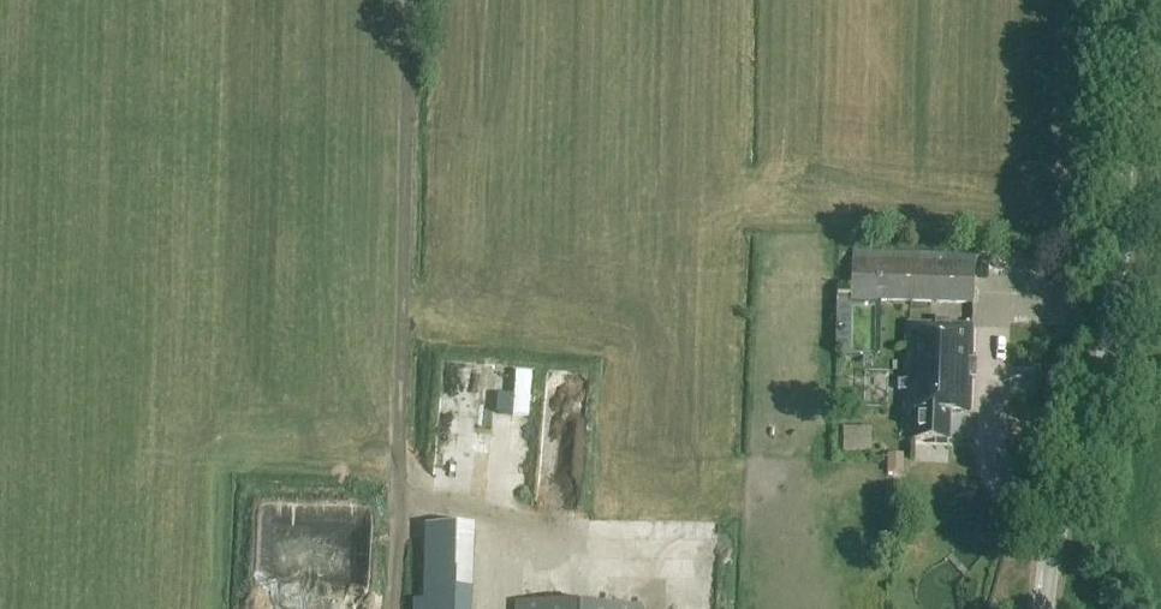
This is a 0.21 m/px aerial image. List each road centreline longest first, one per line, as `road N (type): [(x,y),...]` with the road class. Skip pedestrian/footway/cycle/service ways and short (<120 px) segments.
road 1 (track): [(409,0),(403,501),(594,552),(656,597)]
road 2 (tertiary): [(1044,608),(1056,525),(1120,329),(1128,0)]

